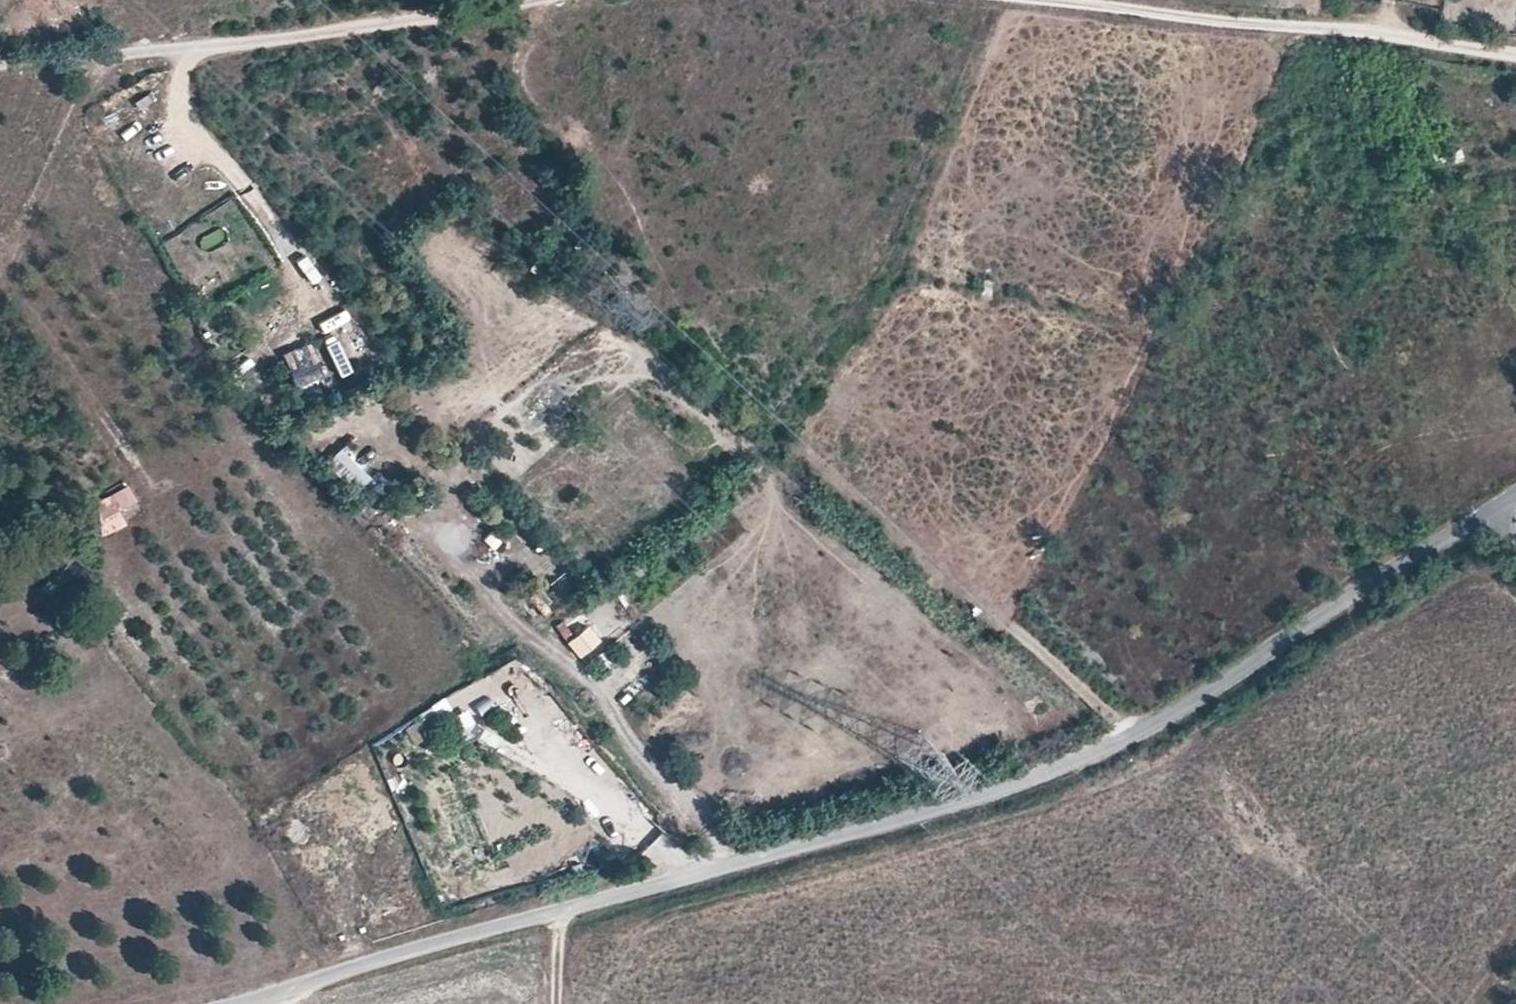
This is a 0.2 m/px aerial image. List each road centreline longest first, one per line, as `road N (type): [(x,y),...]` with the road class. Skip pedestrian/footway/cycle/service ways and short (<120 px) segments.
road 1 (unclassified): [(1497,515),(1118,746),(1036,782),(253,1003)]
road 2 (track): [(0,62),(300,35),(533,0)]
road 3 (track): [(1032,0),(1345,30),(1515,55)]

